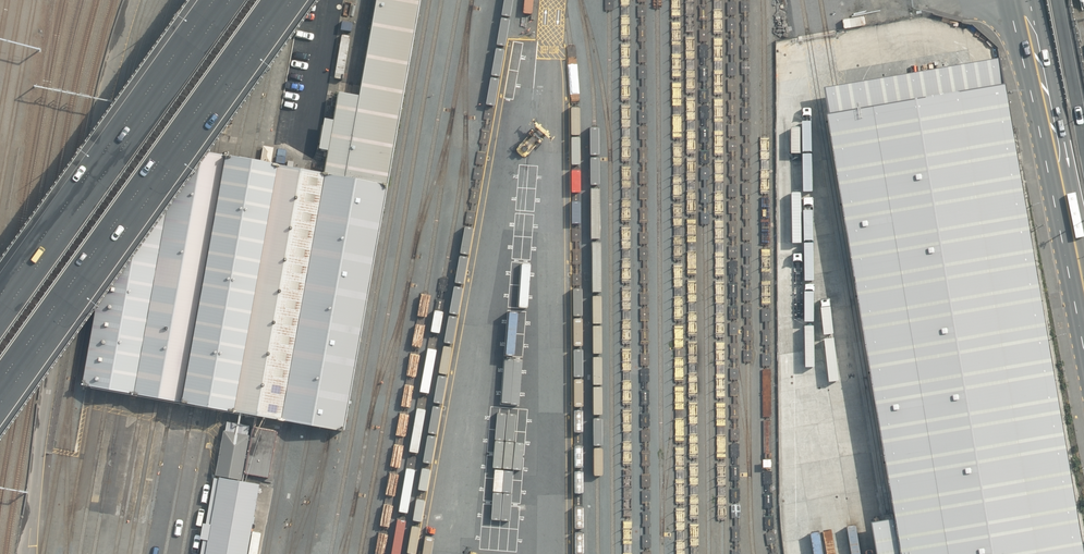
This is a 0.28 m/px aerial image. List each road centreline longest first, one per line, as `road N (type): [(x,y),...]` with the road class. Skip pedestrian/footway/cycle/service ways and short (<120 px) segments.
road 1 (motorway): [(274,0),(0,375)]
road 2 (motorway): [(0,315),(226,0)]
road 3 (primary): [(1083,337),(1009,0)]
road 4 (primary): [(1036,0),(1083,212)]
road 5 (motorway): [(1056,0),(1083,169)]

